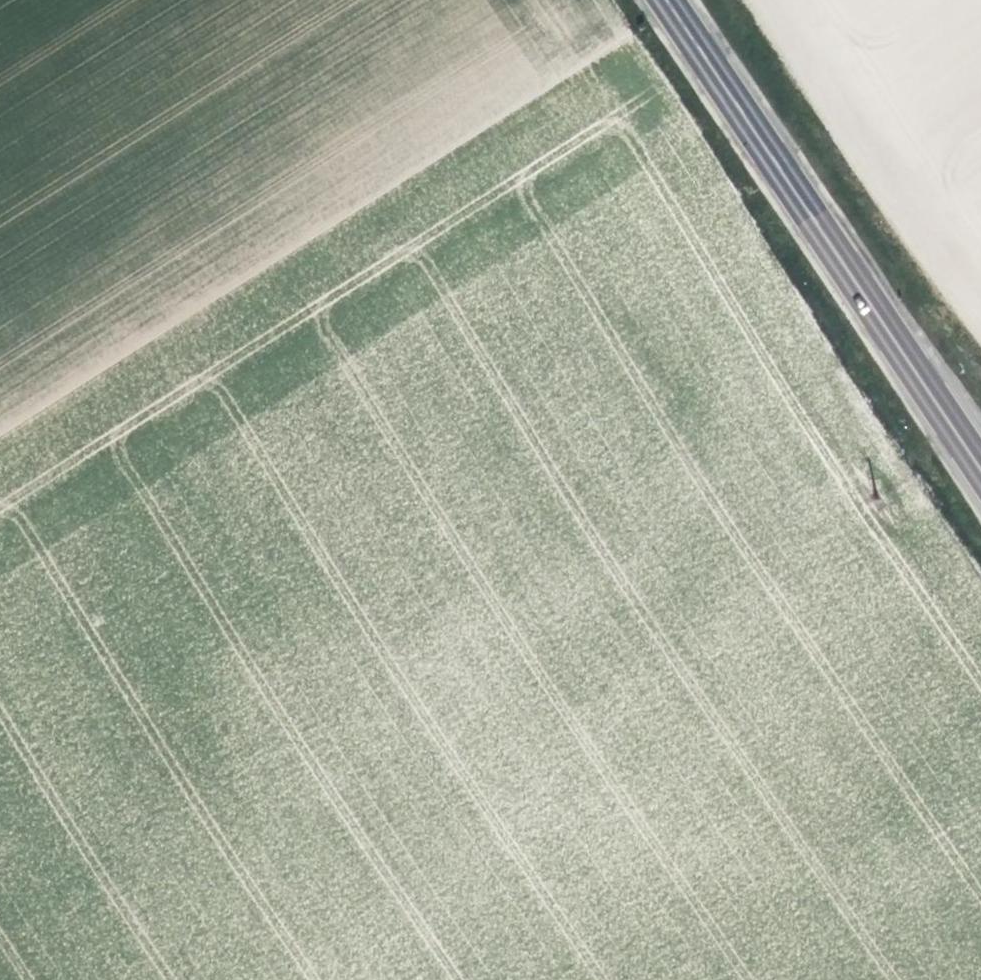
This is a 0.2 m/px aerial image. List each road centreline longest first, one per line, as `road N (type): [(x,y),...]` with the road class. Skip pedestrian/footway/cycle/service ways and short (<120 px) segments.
road 1 (primary): [(980,466),(669,0)]

